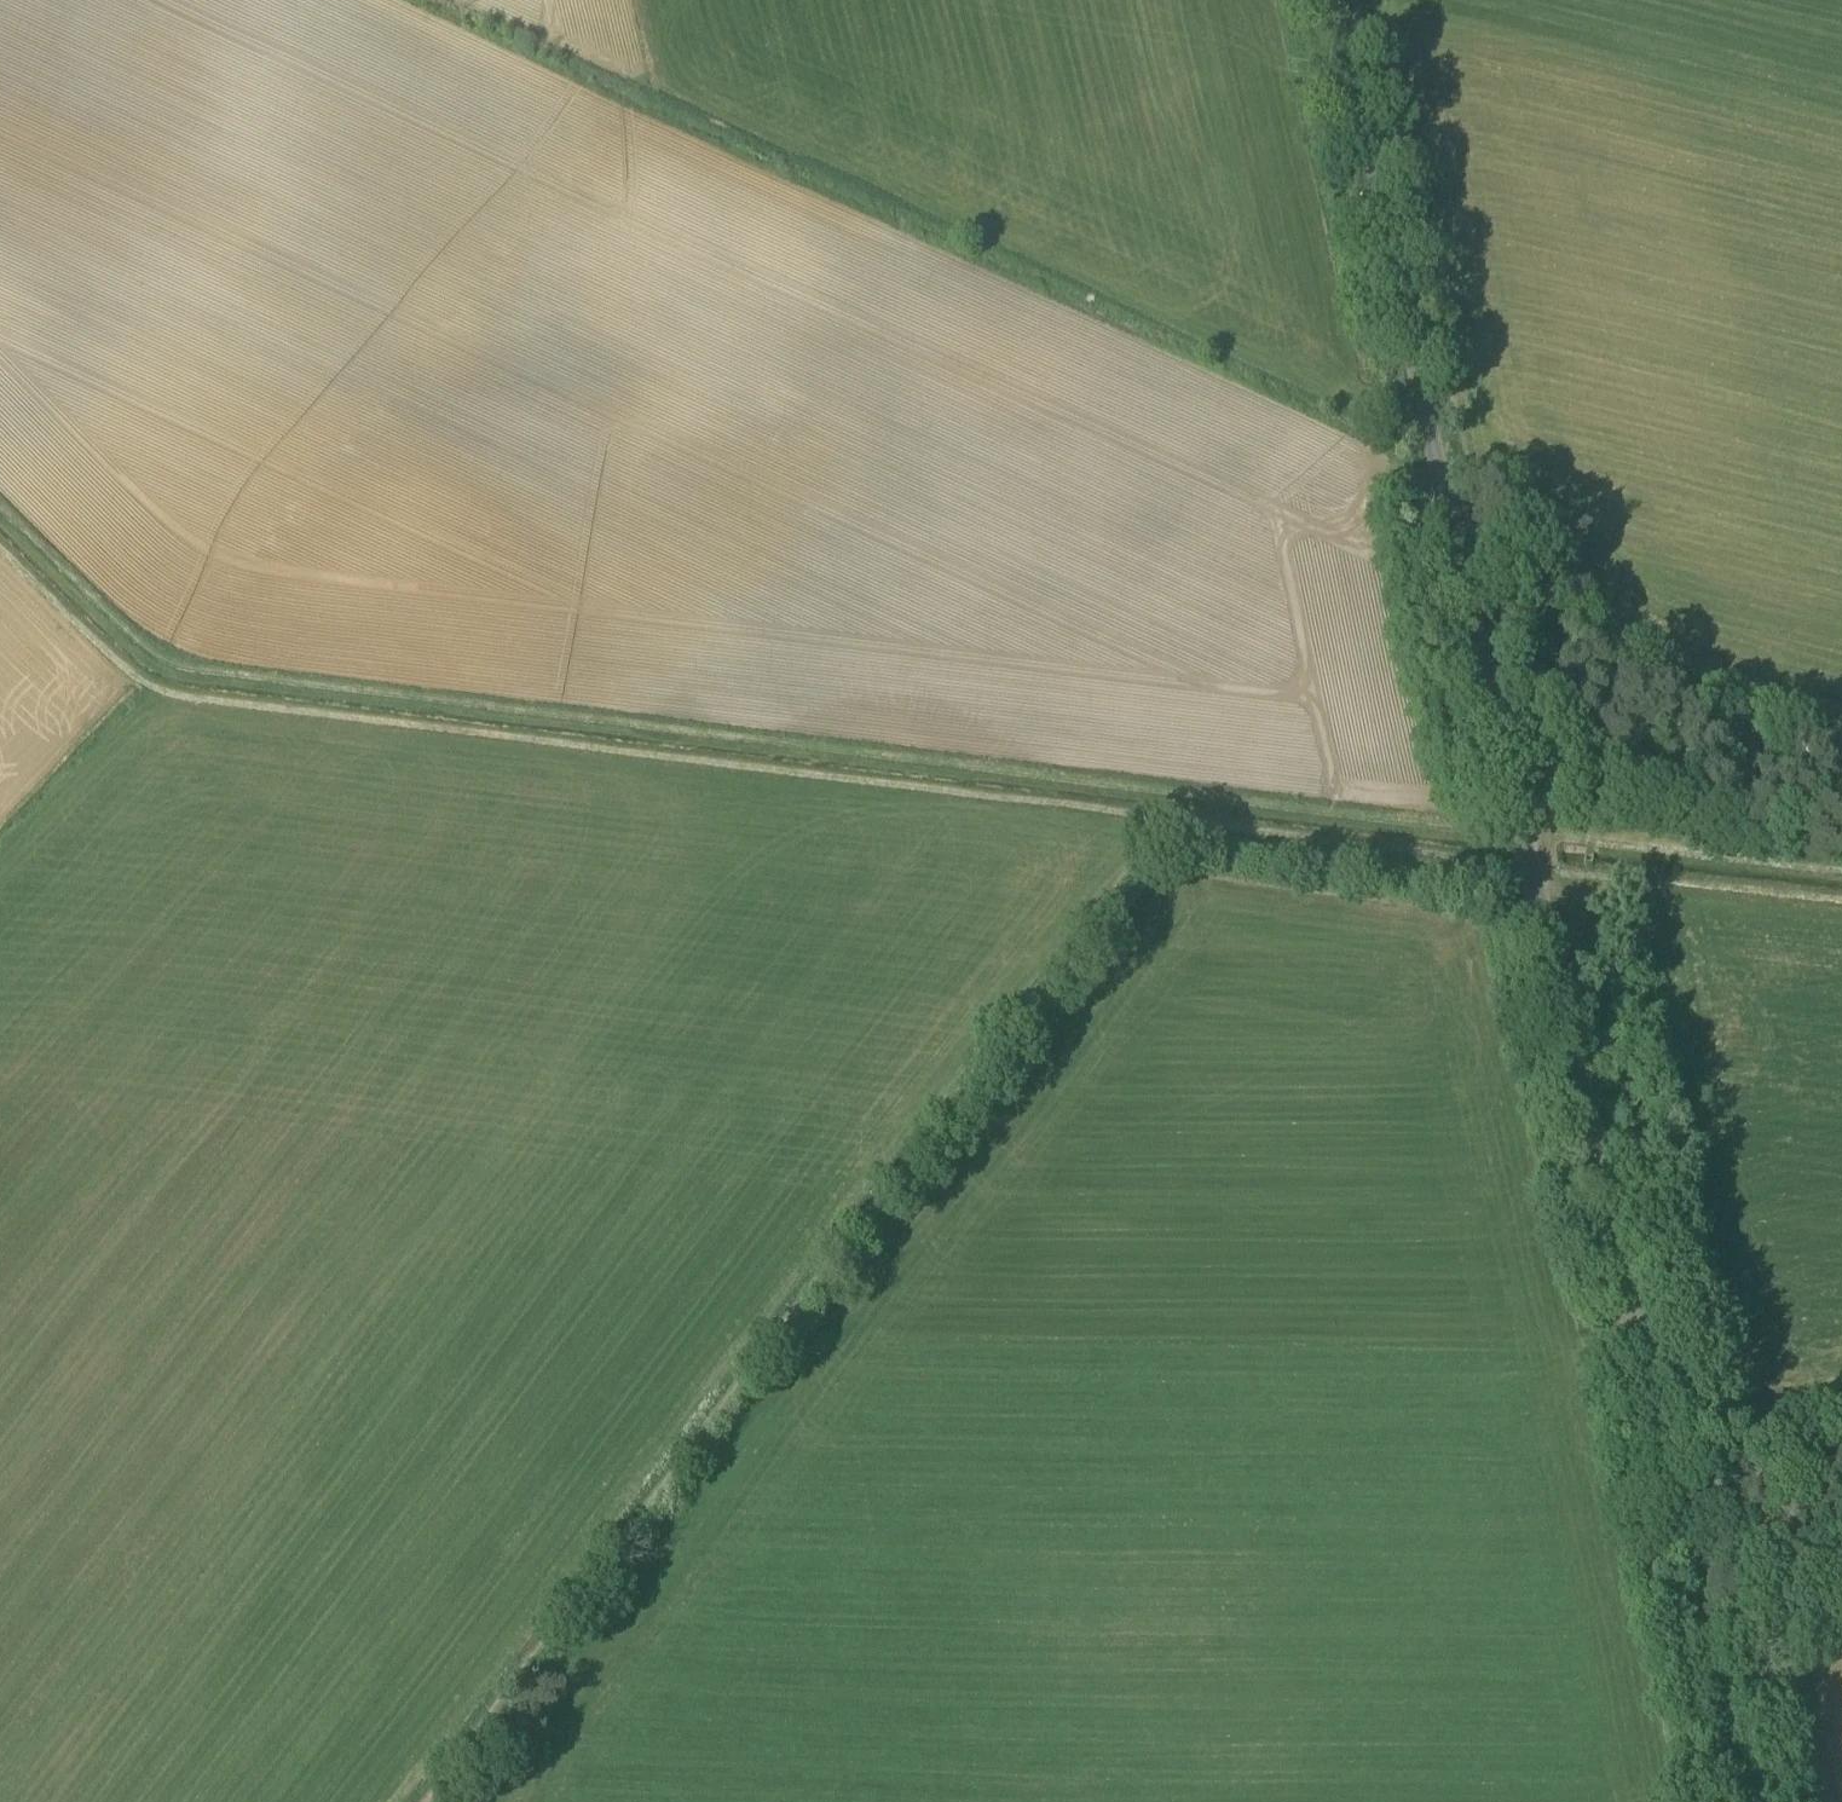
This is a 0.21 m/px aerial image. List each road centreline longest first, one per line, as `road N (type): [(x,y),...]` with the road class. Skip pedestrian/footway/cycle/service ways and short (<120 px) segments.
road 1 (unclassified): [(1754,1801),(1330,0)]
road 2 (track): [(418,1801),(1150,834),(1536,886)]

